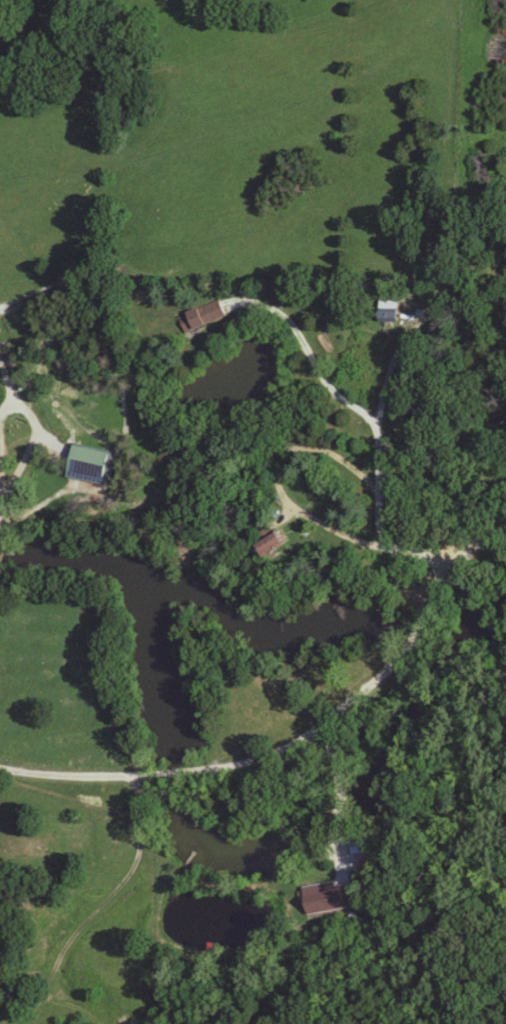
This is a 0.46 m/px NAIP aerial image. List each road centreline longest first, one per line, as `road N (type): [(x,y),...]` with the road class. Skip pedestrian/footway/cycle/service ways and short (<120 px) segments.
road 1 (residential): [(375,552),(374,429),(326,387),(283,311),(265,302),(224,308)]
road 2 (residential): [(0,771),(157,779),(260,762),(316,735)]
road 3 (residential): [(375,552),(351,548),(286,510),(279,466),(306,449),(375,492)]
road 4 (residential): [(432,550),(429,598),(406,650),(316,735)]
road 5 (residential): [(0,418),(23,410),(35,418),(36,434),(3,496),(0,472)]
road 6 (residential): [(505,517),(432,550),(375,552)]

